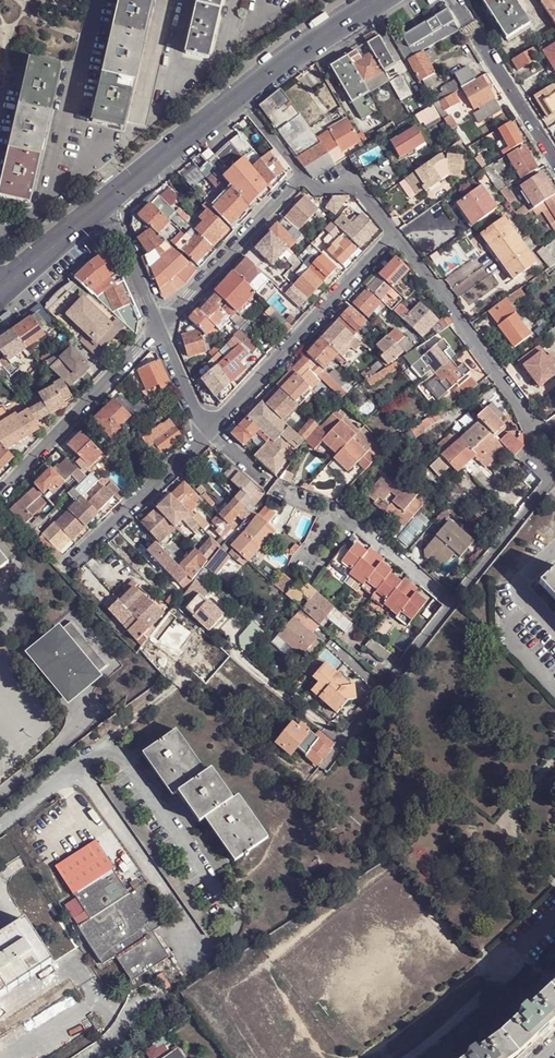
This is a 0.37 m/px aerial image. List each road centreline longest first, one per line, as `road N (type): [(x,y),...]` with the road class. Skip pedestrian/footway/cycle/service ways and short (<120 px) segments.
road 1 (residential): [(395,235),(532,421),(531,462),(549,483),(453,601)]
road 2 (unclassified): [(76,766),(95,751),(123,758),(236,915),(235,929),(212,945),(197,941)]
road 3 (residential): [(395,235),(205,433)]
road 4 (residential): [(160,329),(1,493)]
road 5 (unclassified): [(197,941),(76,766)]
road 6 (residential): [(453,601),(337,513),(303,568)]
road 7 (residential): [(301,176),(160,329)]
road 8 (residential): [(453,601),(328,763)]
road 9 (residential): [(205,433),(69,568)]
road 10 (residential): [(452,0),(554,153)]
road 11 (secondary): [(104,207),(241,98)]
road 12 (secondary): [(241,98),(377,0)]
road 13 (residential): [(104,207),(160,329)]
road 14 (secondary): [(0,291),(104,207)]
road 15 (residential): [(301,176),(317,190),(358,188),(395,235)]

